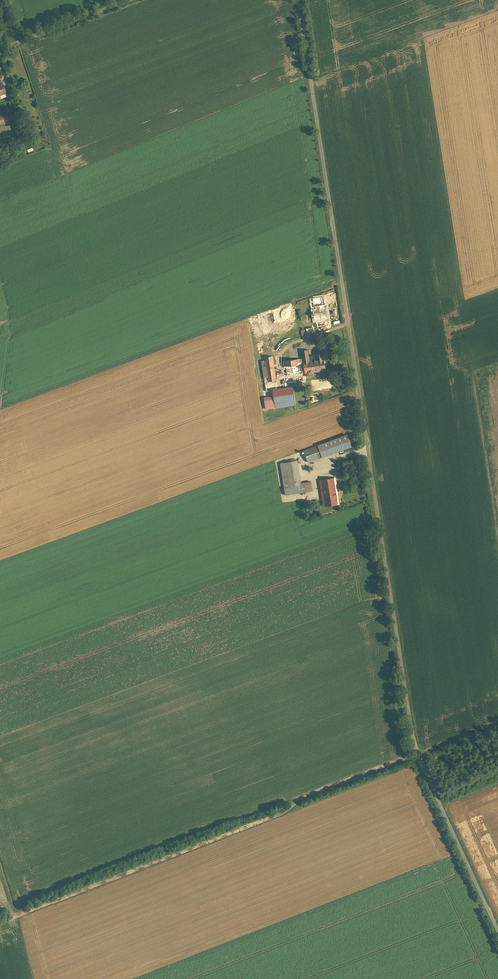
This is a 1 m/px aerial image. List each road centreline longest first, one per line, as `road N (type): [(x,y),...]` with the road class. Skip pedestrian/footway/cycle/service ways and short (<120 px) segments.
road 1 (unclassified): [(294,0),(407,715),(416,756),(497,938)]
road 2 (track): [(0,920),(416,756)]
road 3 (unclassified): [(127,0),(0,47)]

